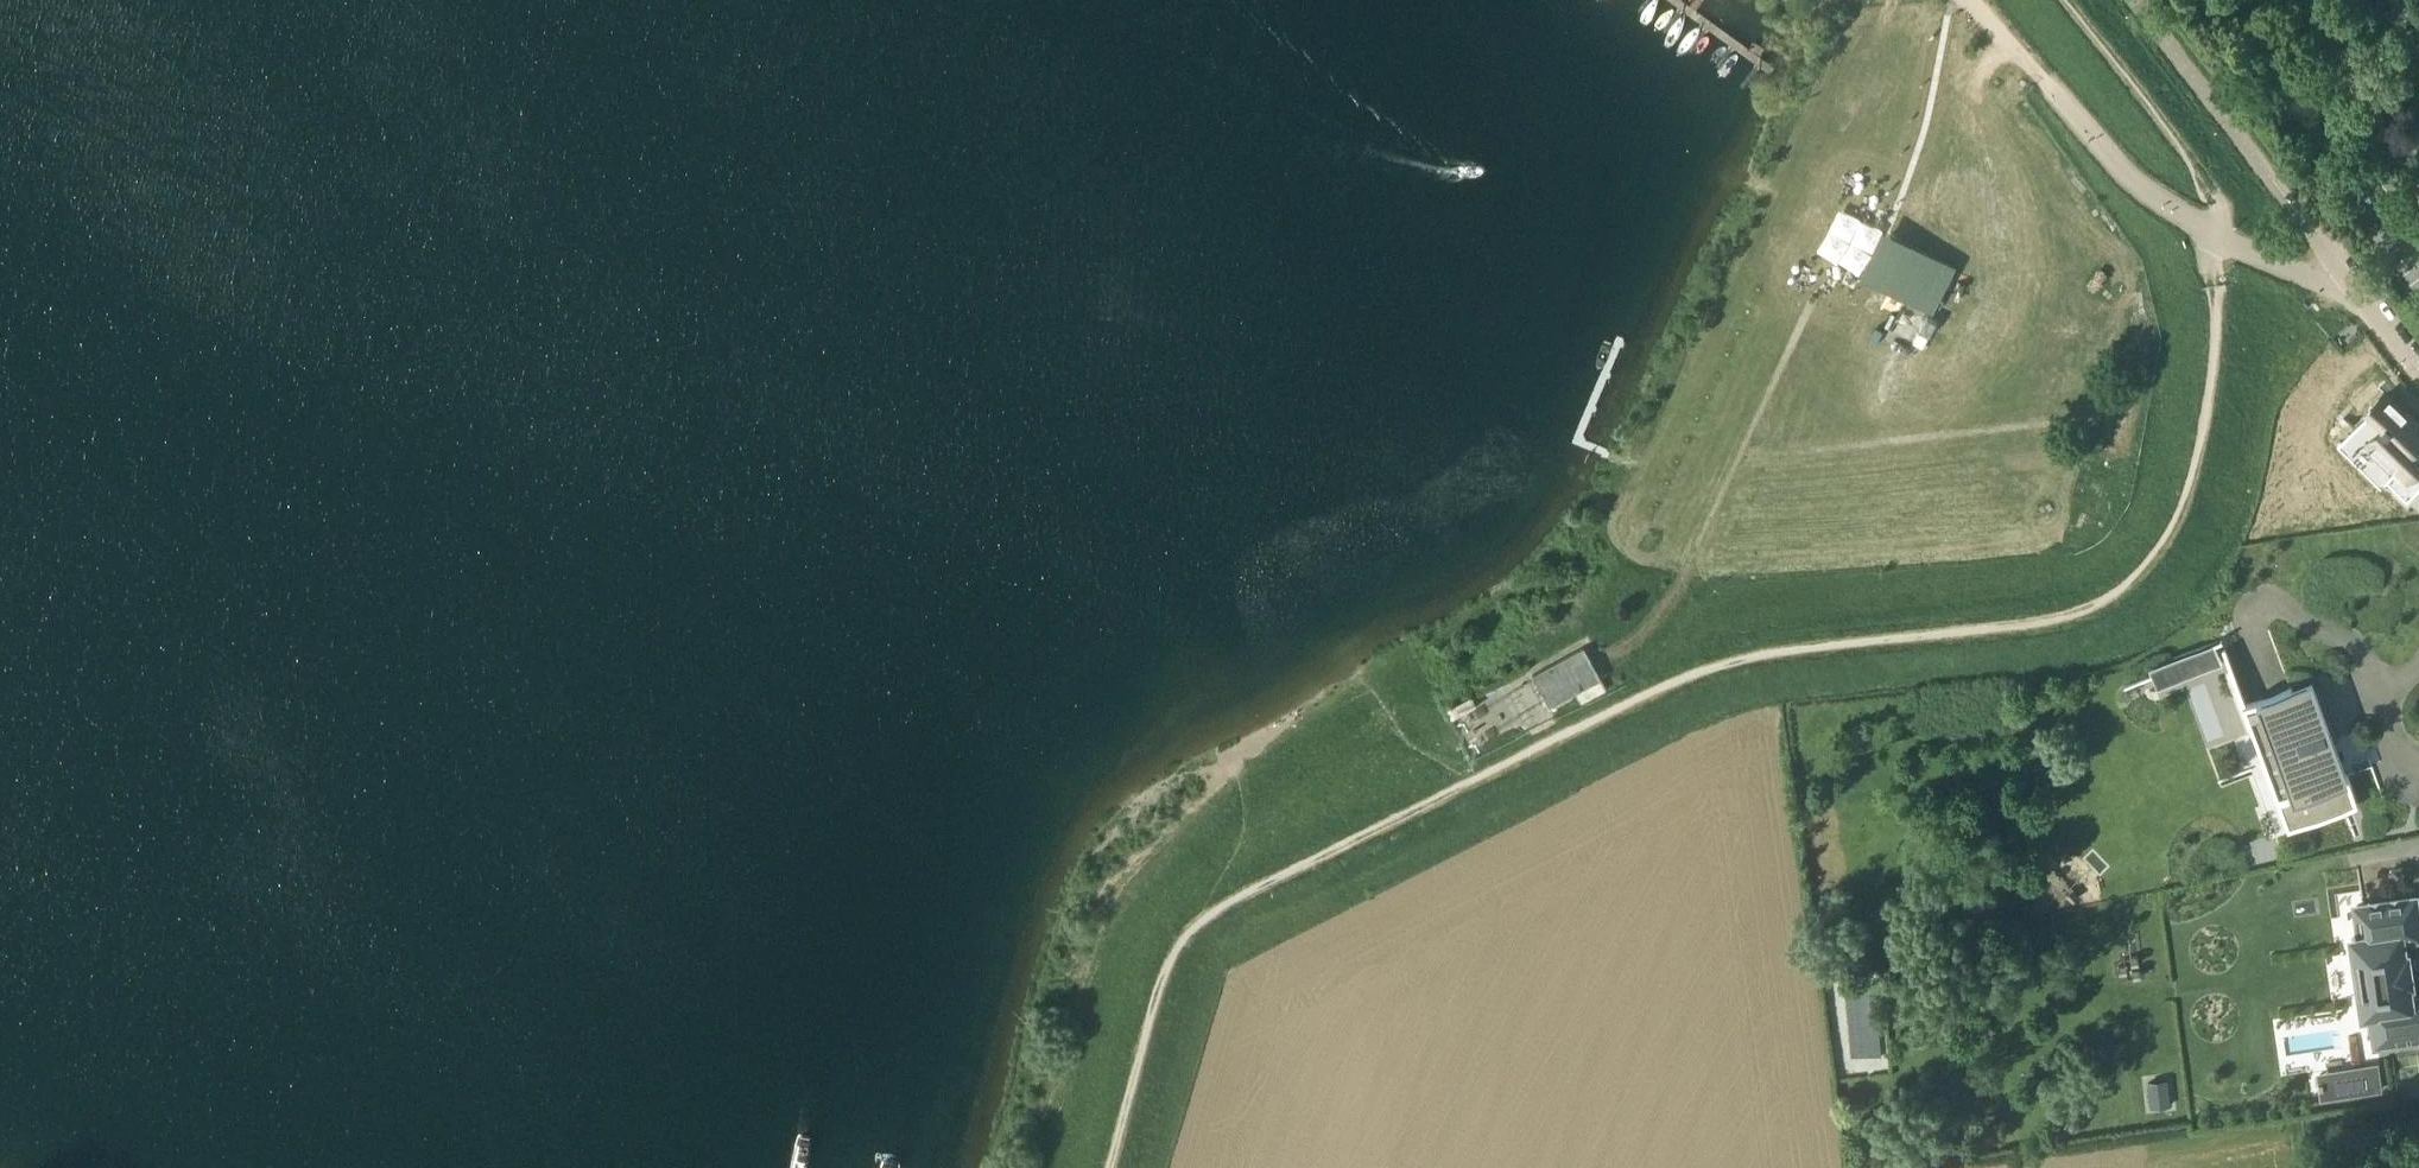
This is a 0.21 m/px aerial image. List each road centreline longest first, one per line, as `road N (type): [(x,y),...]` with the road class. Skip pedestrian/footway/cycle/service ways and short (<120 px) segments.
road 1 (residential): [(2418,369),(2303,219)]

